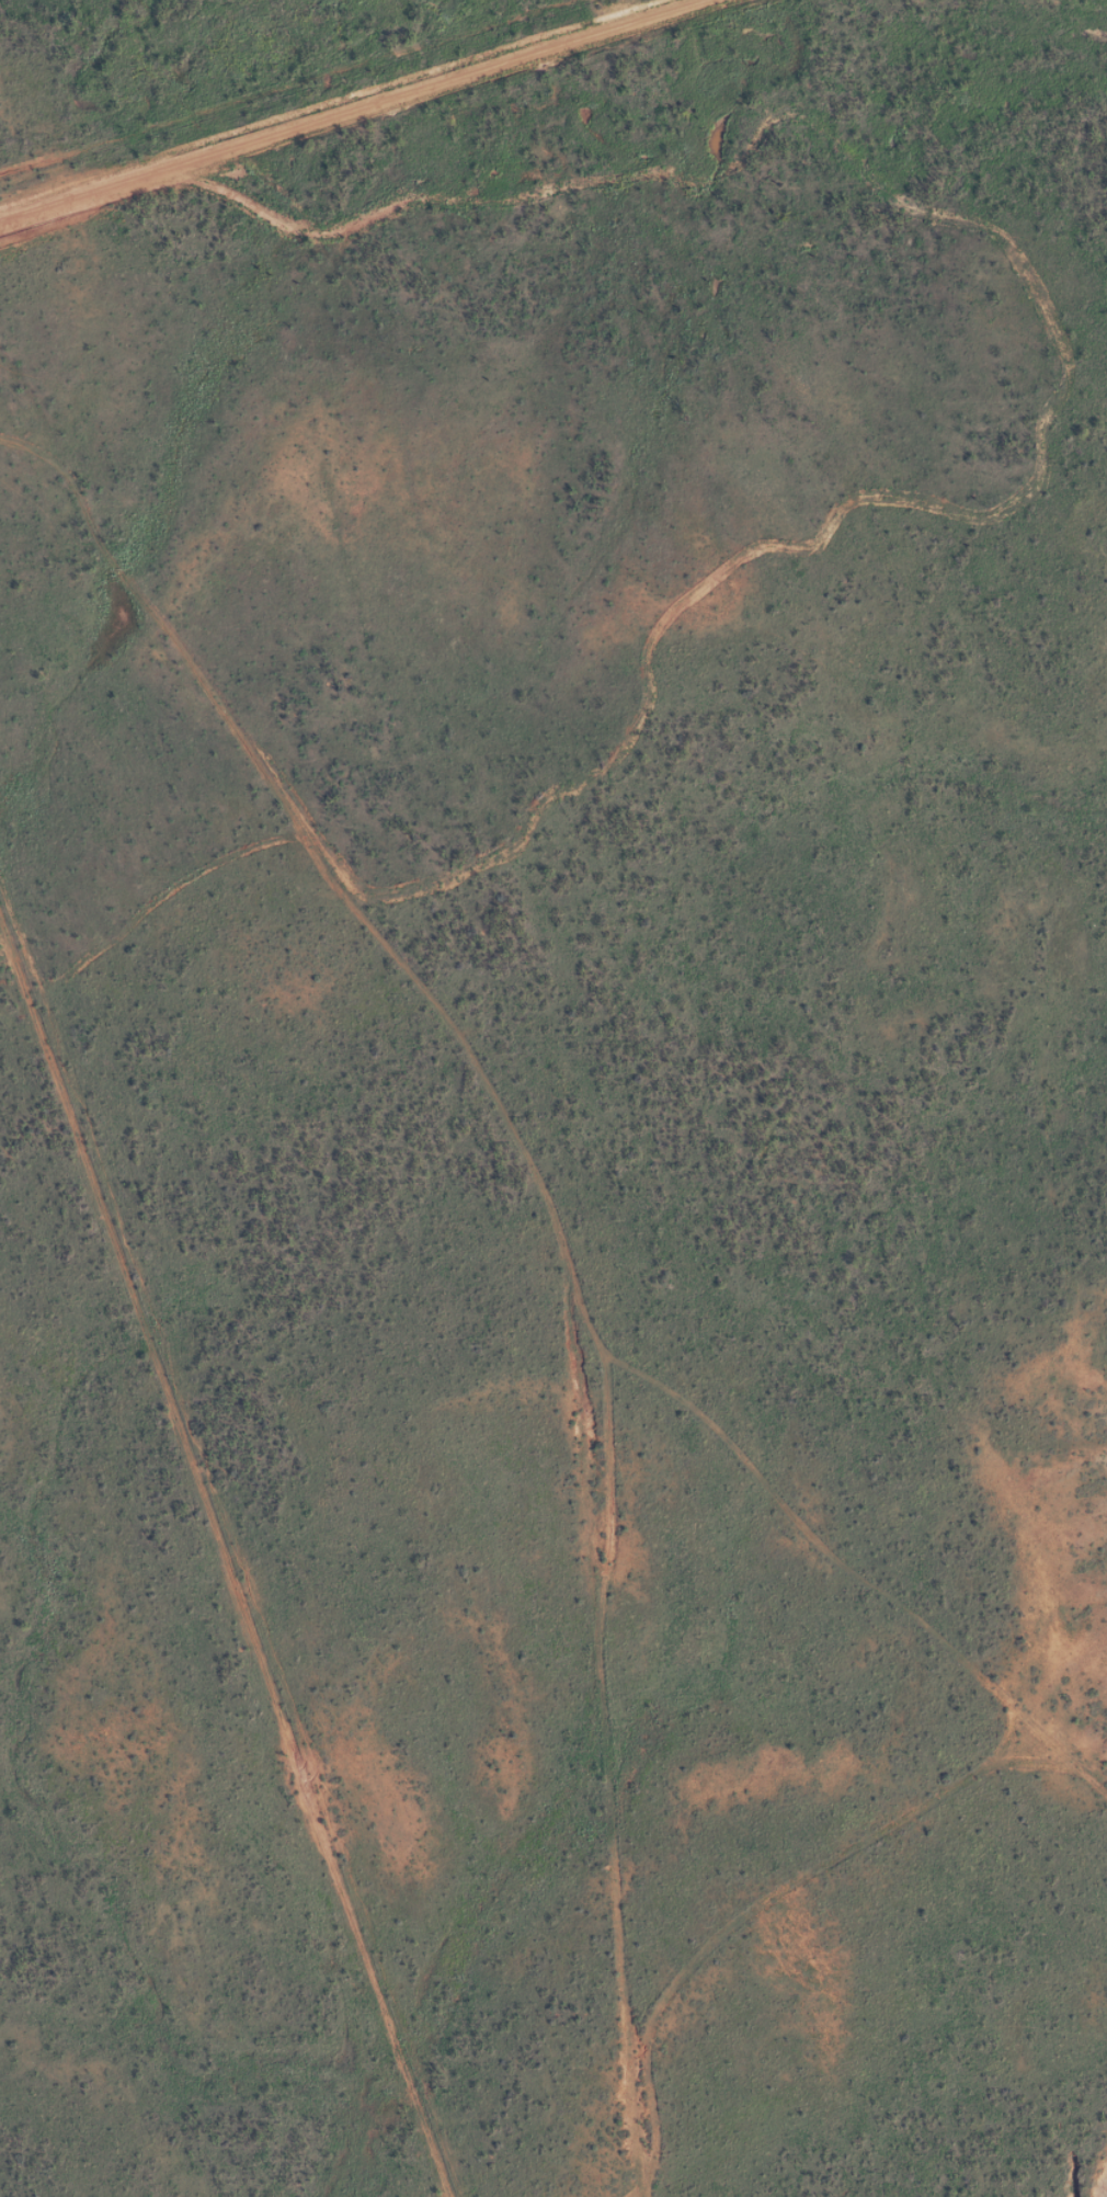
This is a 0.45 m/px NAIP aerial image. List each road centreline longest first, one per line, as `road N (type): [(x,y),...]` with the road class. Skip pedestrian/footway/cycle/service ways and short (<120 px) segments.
road 1 (track): [(634,2196),(592,1857),(591,1370),(562,1251),(167,656),(82,554),(77,480),(0,372)]

